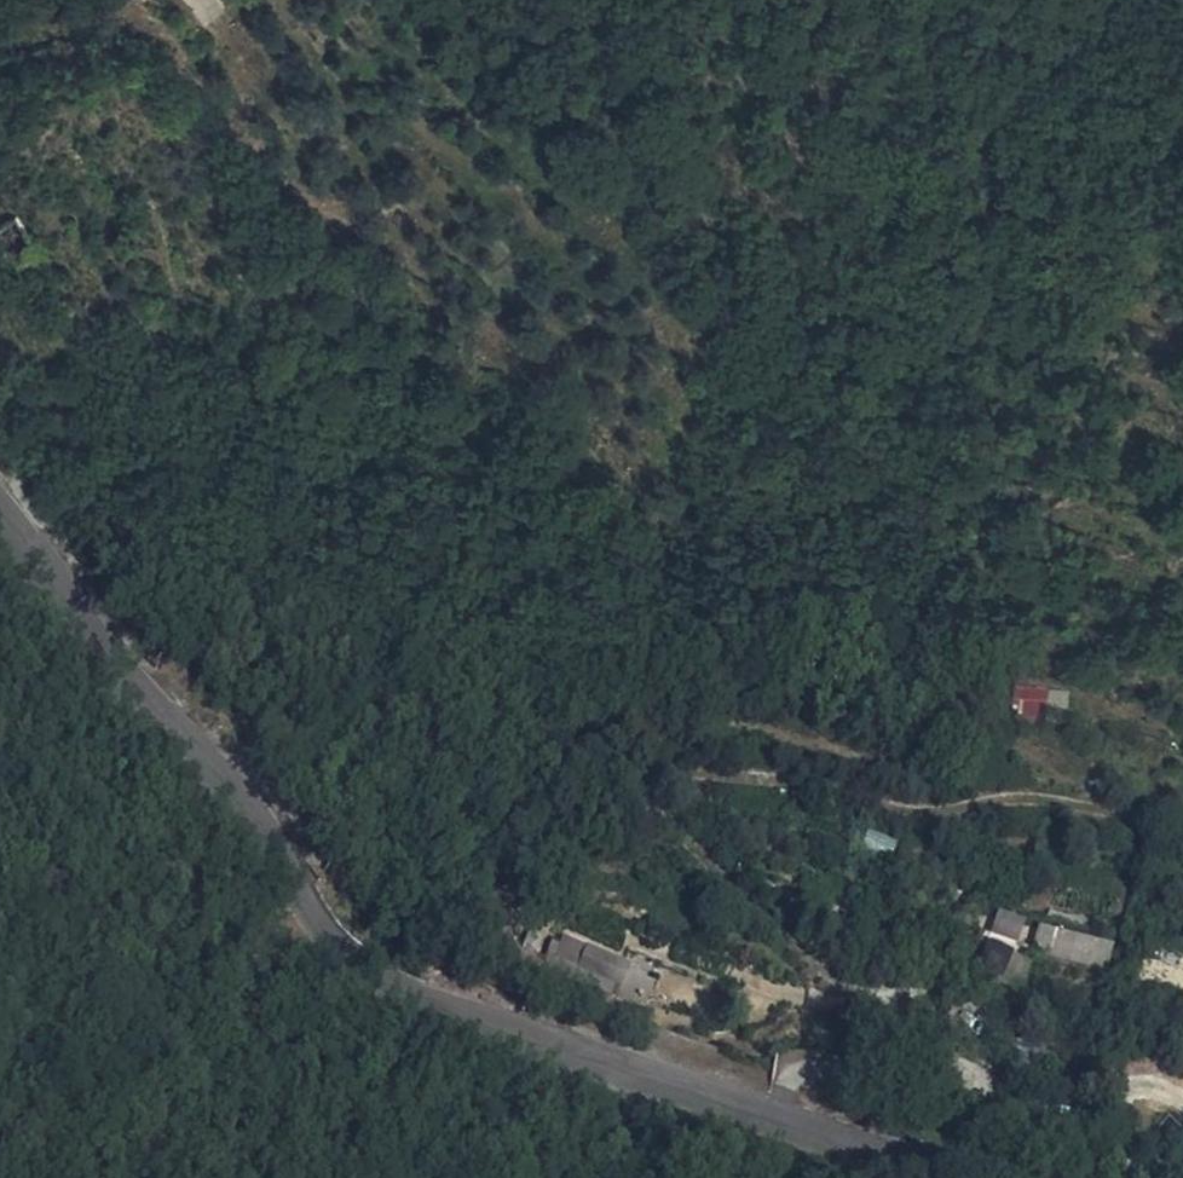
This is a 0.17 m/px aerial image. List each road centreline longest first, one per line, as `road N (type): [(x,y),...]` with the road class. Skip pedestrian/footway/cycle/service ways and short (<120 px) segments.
road 1 (tertiary): [(0,502),(105,643),(235,779),(331,933),(383,981),(422,1002),(966,1177)]

